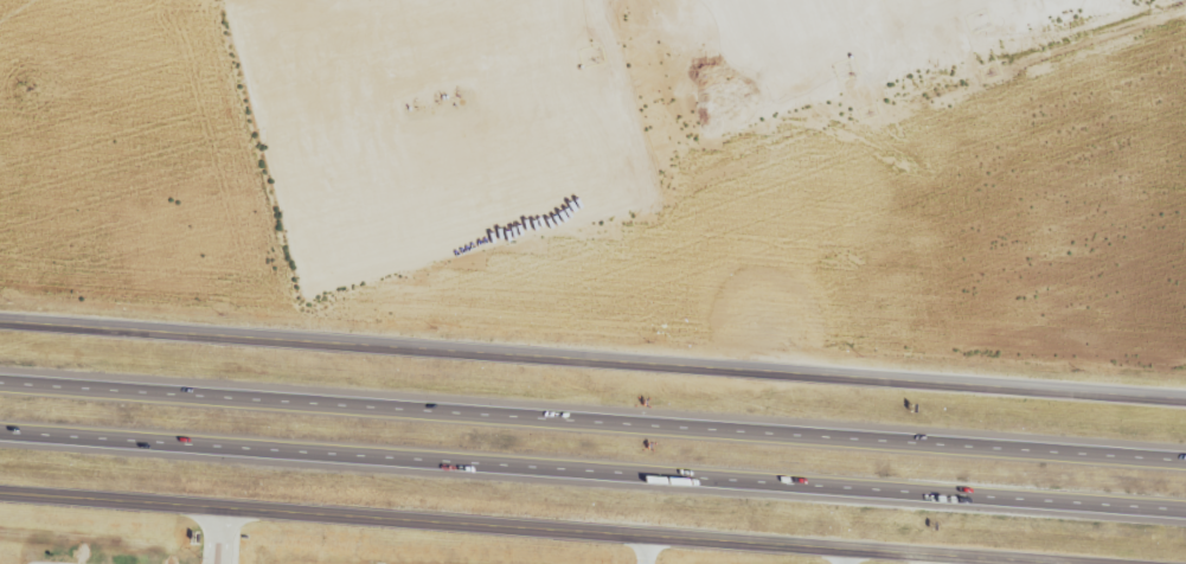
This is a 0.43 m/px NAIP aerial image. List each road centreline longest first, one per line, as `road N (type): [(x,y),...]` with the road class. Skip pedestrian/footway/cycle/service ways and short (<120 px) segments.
road 1 (motorway): [(0,430),(1185,509)]
road 2 (motorway): [(1185,460),(0,382)]
road 3 (tertiary): [(0,323),(653,350),(1185,390)]
road 4 (tertiary): [(0,491),(1083,563)]

